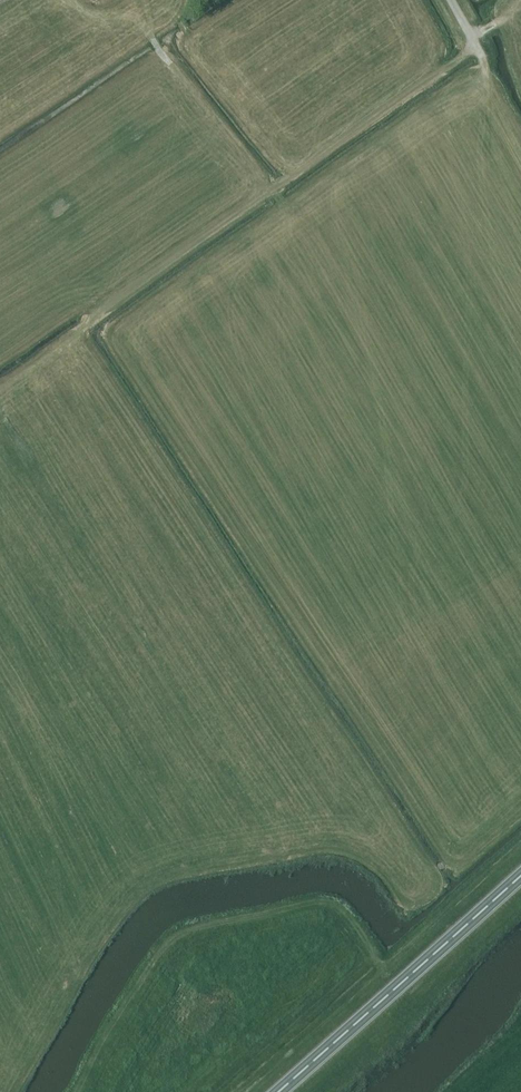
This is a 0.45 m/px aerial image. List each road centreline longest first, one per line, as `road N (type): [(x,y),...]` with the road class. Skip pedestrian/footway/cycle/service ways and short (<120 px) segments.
road 1 (trunk): [(276,1091),(520,871)]

